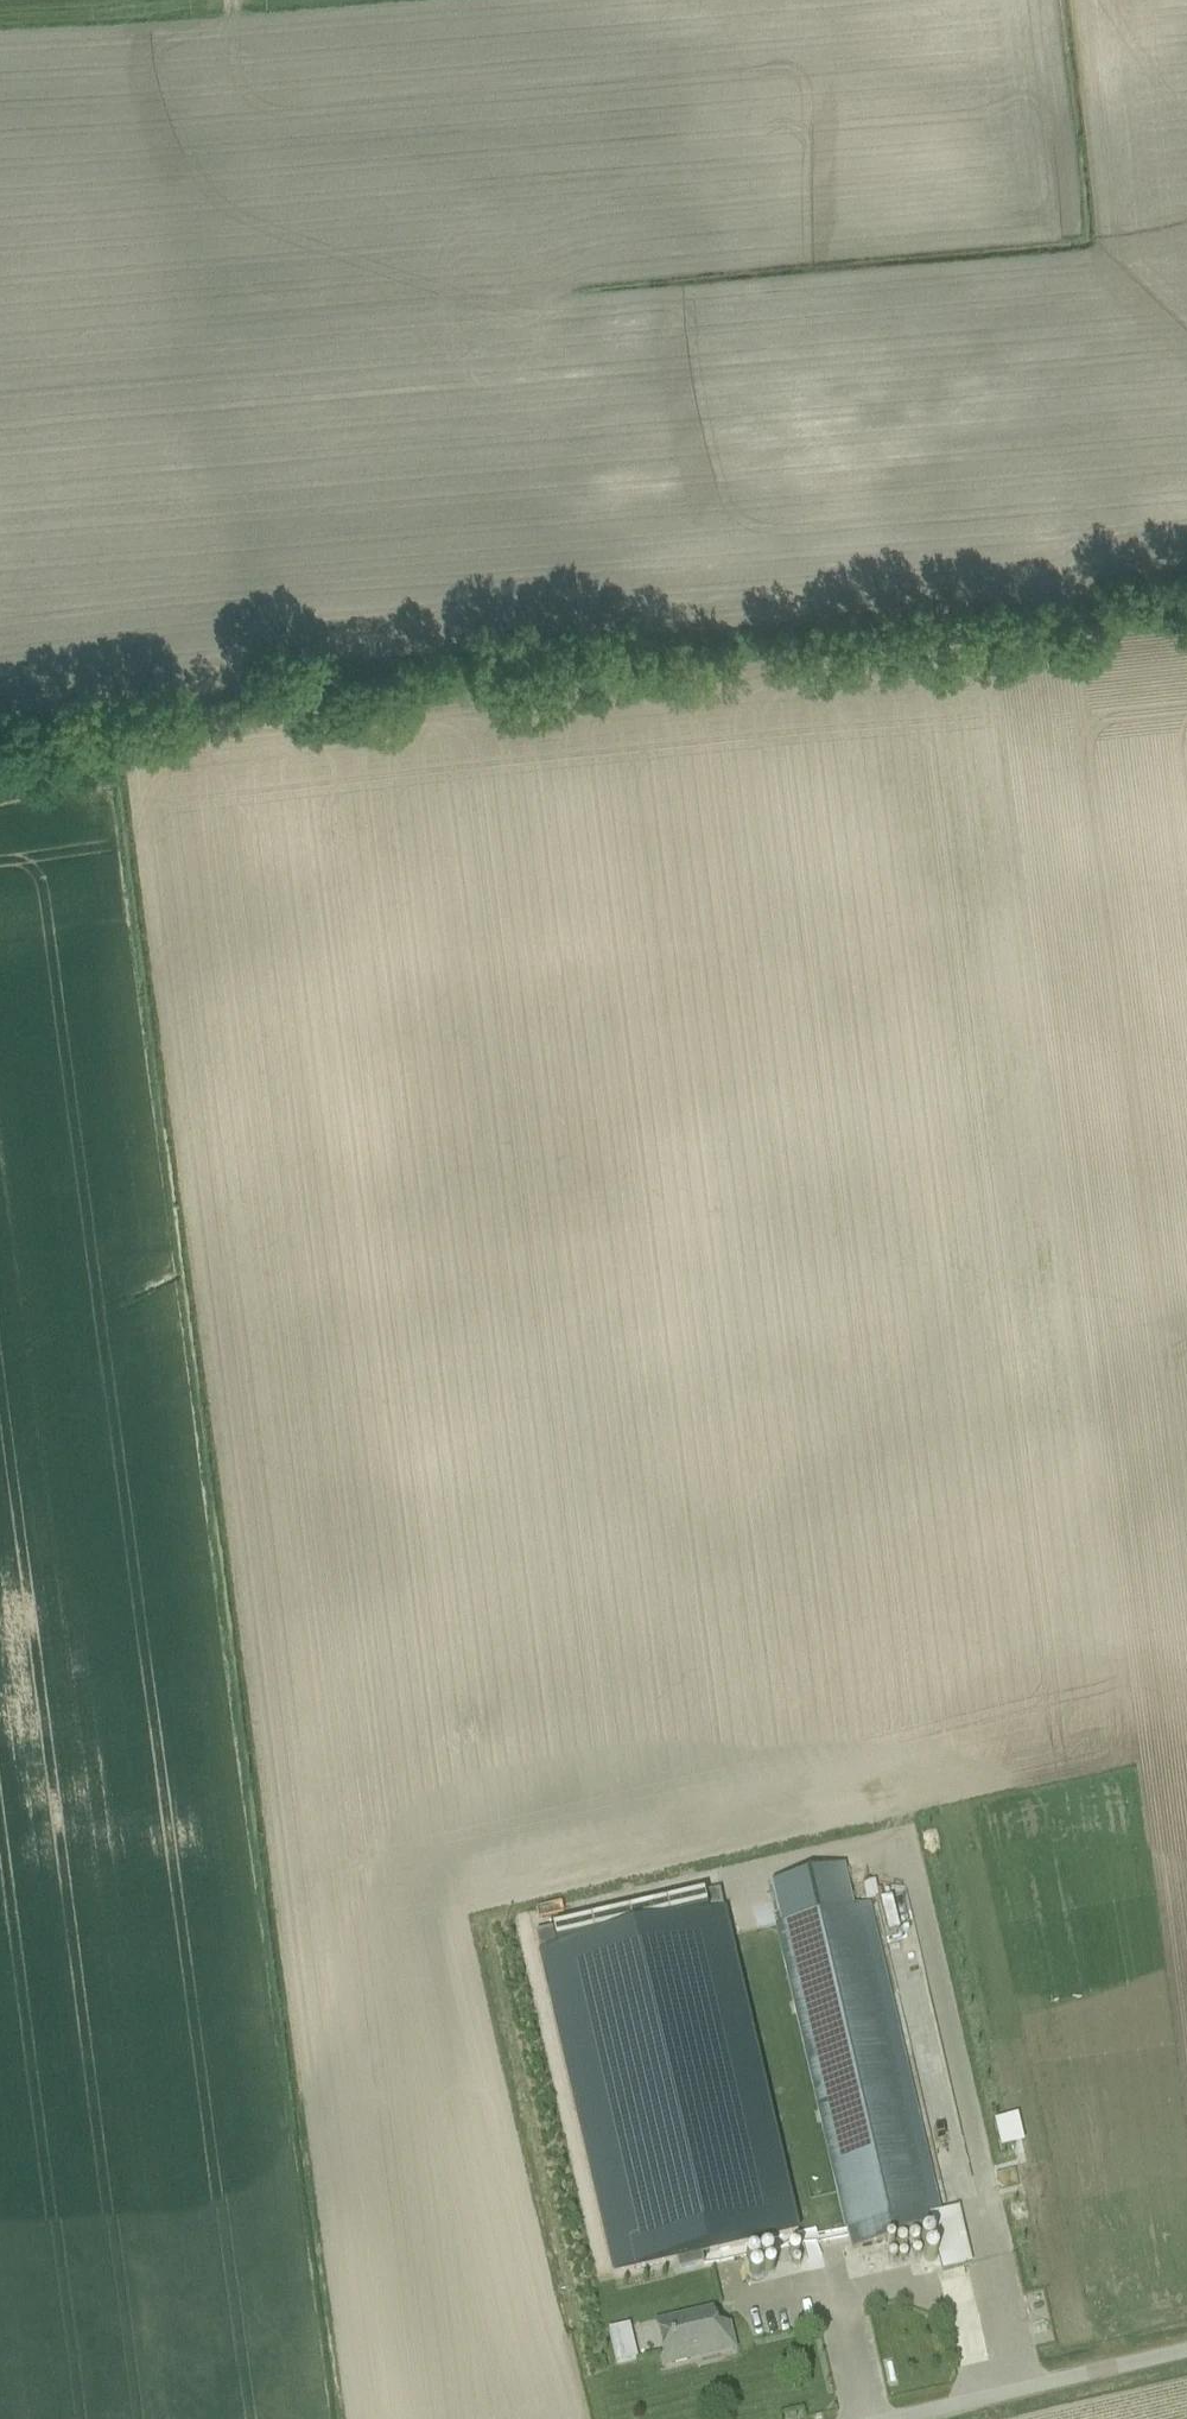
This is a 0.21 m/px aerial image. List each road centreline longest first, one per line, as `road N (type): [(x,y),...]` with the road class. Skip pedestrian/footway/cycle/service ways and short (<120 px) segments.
road 1 (unclassified): [(1186,2351),(894,2418)]
road 2 (track): [(231,1),(0,17)]

